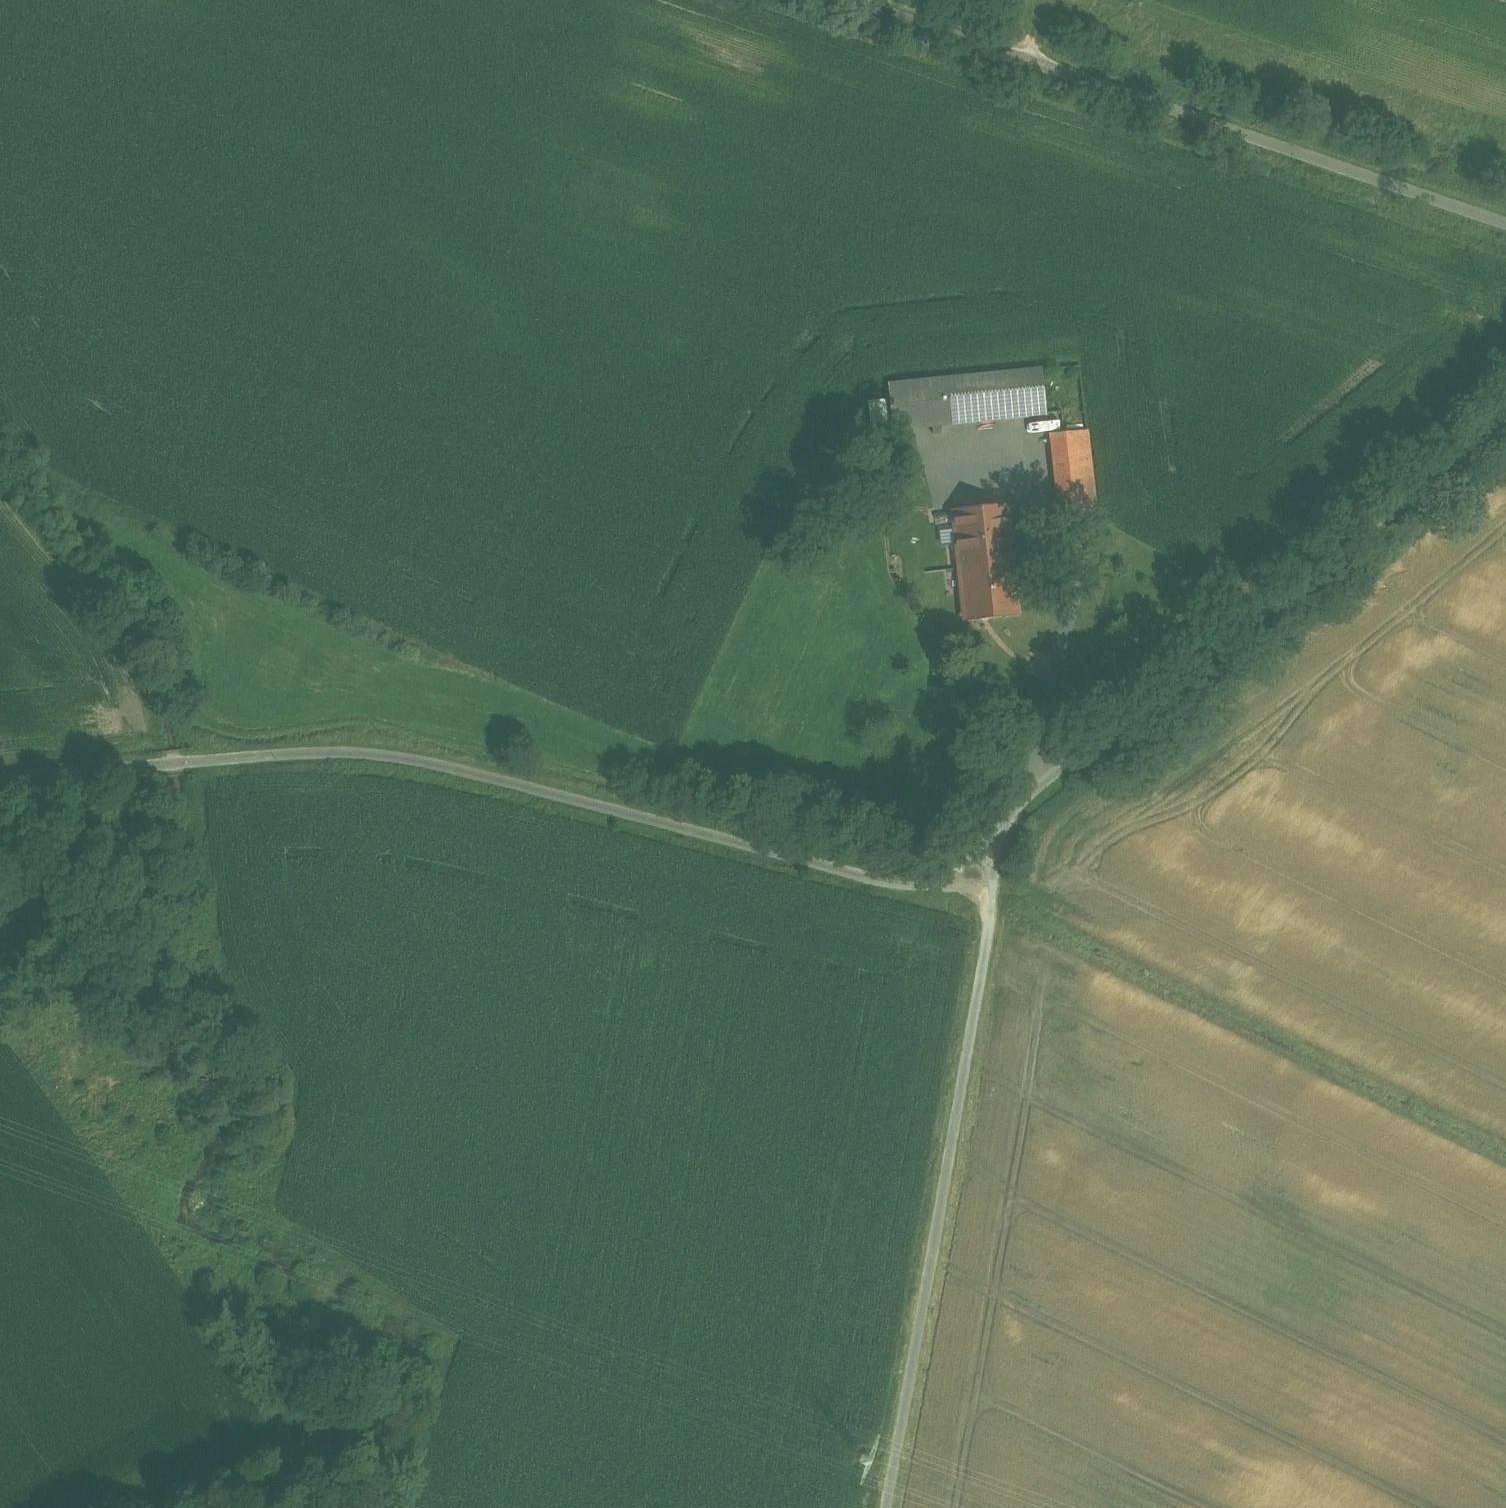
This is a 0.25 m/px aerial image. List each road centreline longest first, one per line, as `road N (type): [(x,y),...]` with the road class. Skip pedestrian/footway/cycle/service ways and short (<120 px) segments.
road 1 (unclassified): [(0,780),(39,771),(410,749),(902,872),(933,865),(987,824)]
road 2 (unclassified): [(987,824),(989,906),(883,1507)]
road 3 (unclassified): [(1505,395),(987,824)]
road 4 (unclassified): [(876,0),(1505,219)]

